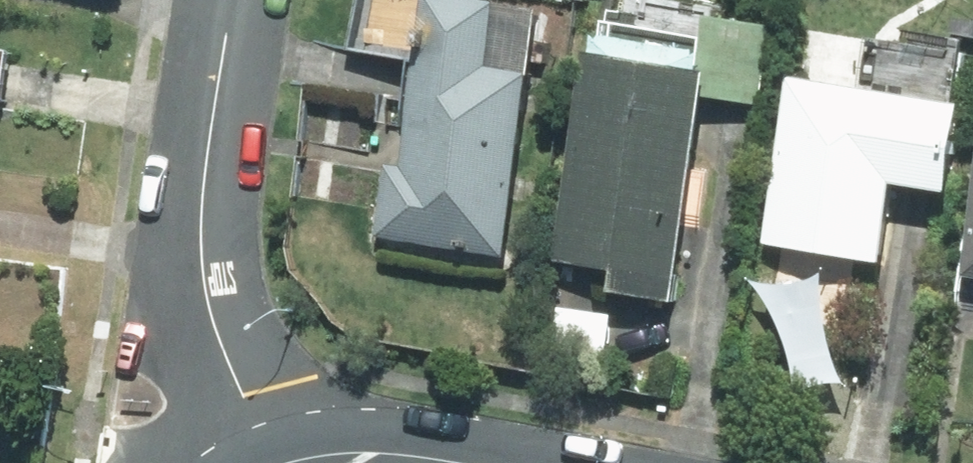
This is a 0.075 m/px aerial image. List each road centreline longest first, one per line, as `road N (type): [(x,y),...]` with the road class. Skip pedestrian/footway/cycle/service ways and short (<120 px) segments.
road 1 (residential): [(231,0),(202,215),(203,261),(223,347),(272,462)]

